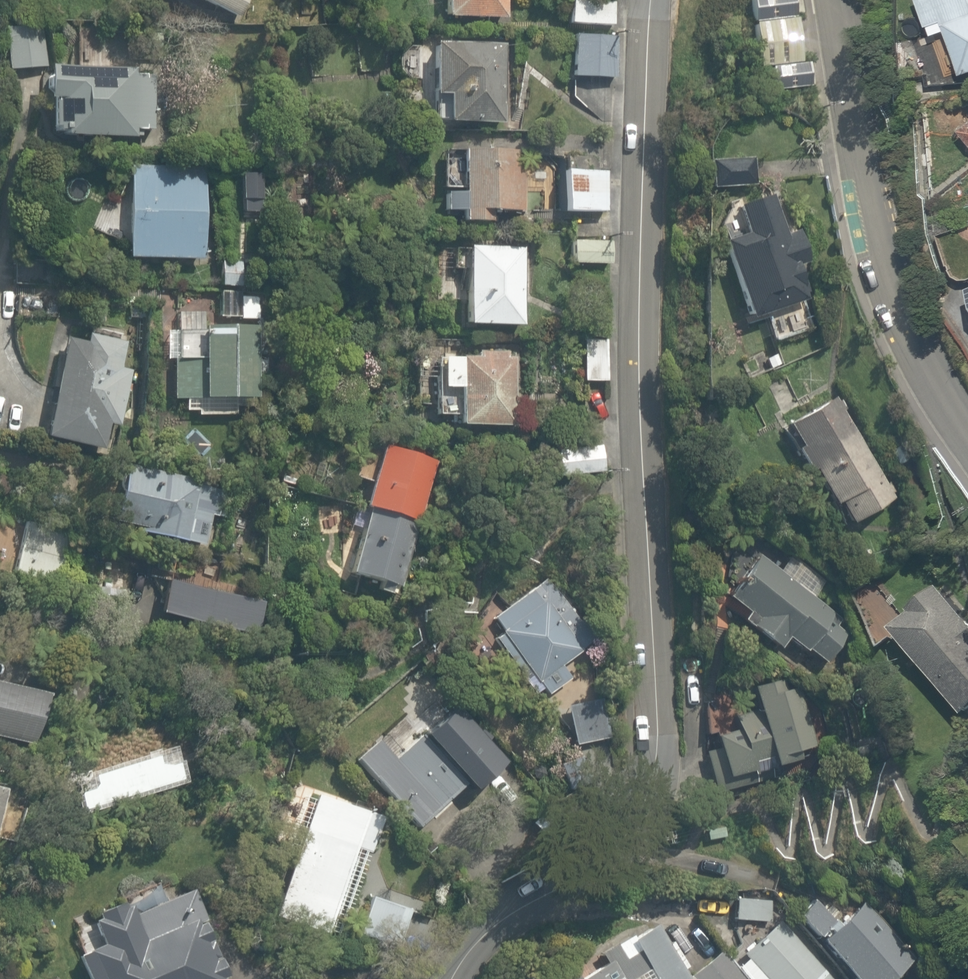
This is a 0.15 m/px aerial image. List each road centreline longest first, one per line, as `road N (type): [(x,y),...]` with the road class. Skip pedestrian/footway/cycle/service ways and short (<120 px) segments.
road 1 (residential): [(649,0),(641,479),(660,620),(649,771),(628,834),(468,951),(453,978)]
road 2 (residential): [(967,434),(893,290),(870,220),(832,0)]
road 3 (residential): [(0,600),(287,706)]

